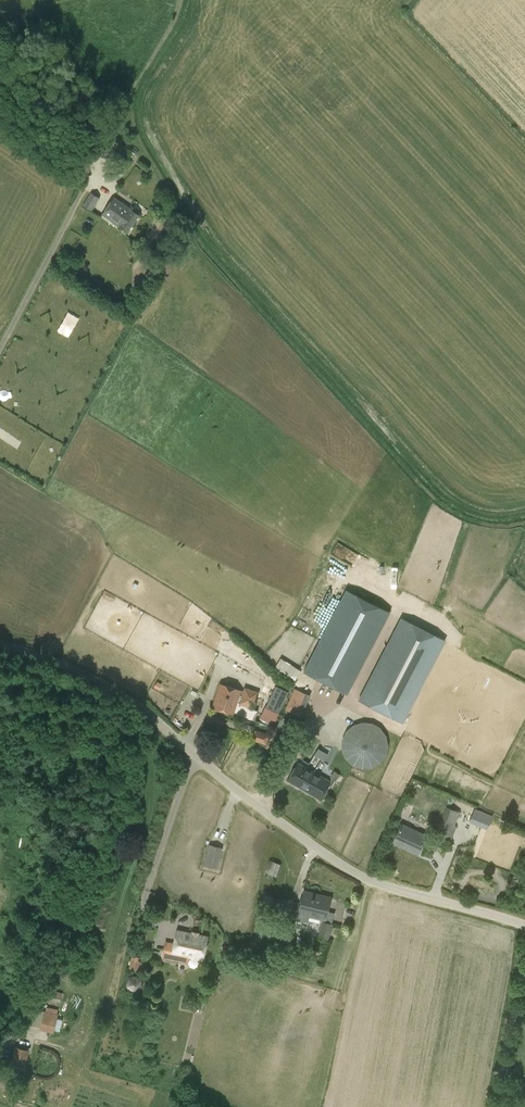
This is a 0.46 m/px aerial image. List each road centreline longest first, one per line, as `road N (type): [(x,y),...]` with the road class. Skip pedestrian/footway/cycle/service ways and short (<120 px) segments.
road 1 (unclassified): [(524,927),(373,882),(278,821),(115,687),(0,644)]

